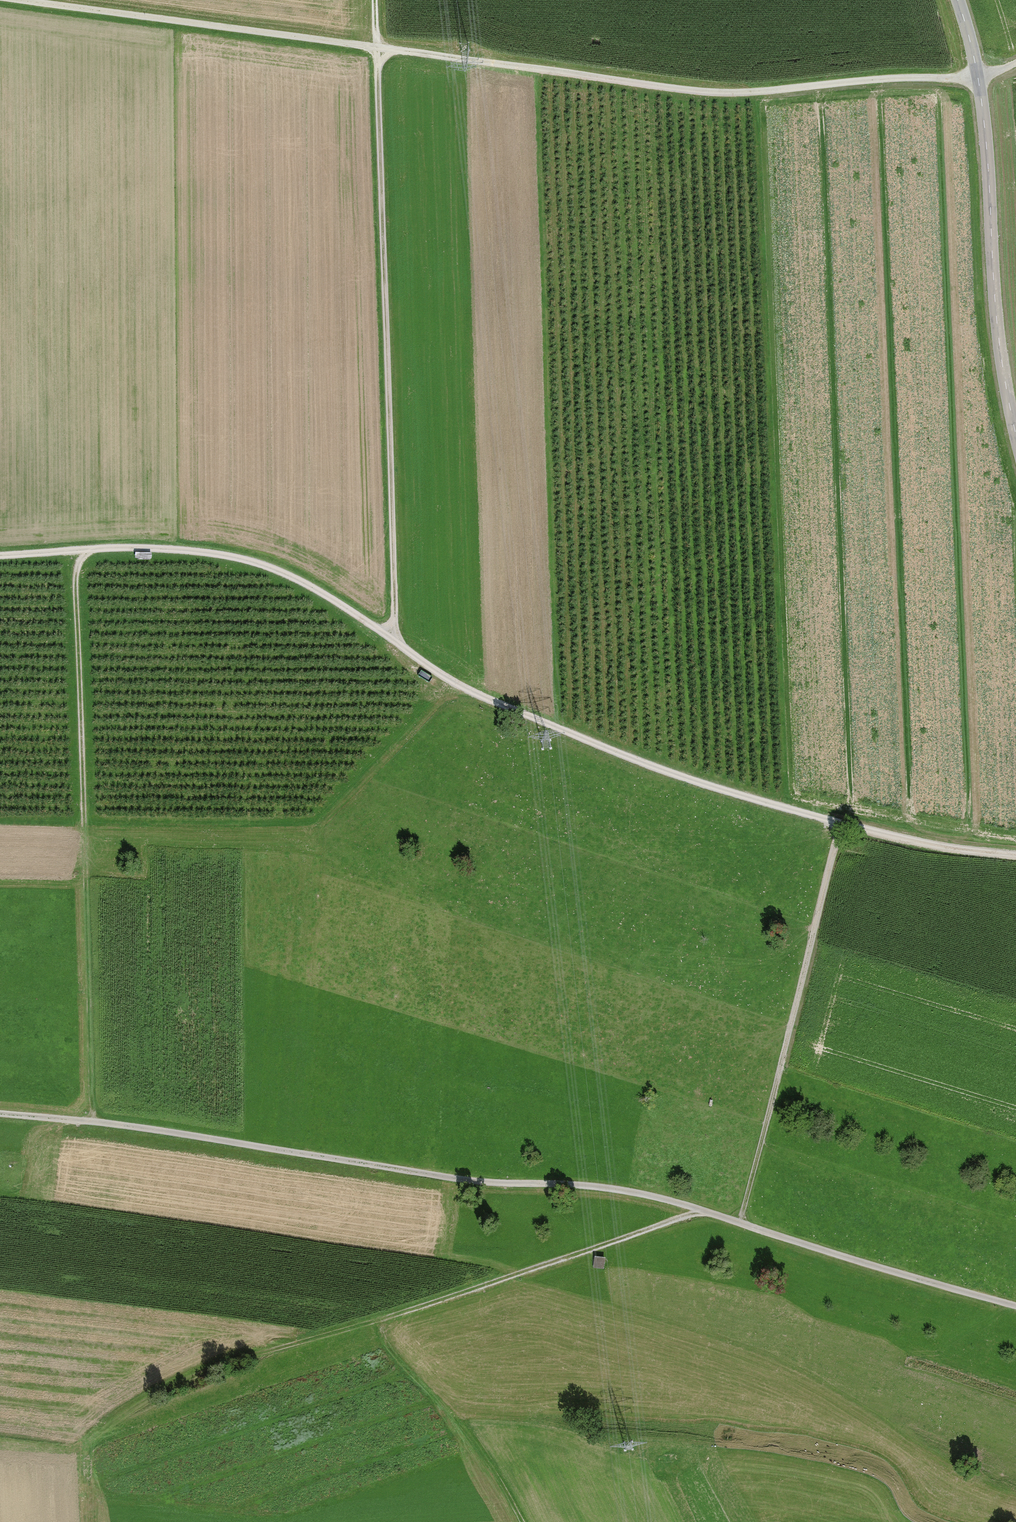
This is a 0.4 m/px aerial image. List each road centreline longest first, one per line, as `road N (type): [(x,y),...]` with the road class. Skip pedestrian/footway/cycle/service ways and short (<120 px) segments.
road 1 (track): [(1015,856),(942,849),(681,778),(484,698),(299,579),(253,561),(137,547),(0,556)]
road 2 (track): [(1015,1304),(609,1188),(466,1181),(0,1113)]
road 3 (track): [(1015,63),(978,78),(685,92),(16,0)]
road 4 (track): [(375,0),(400,645)]
road 5 (track): [(710,1212),(383,1321),(388,1349),(458,1423),(521,1521)]
road 6 (track): [(77,550),(91,1098),(98,1122)]
road 7 (tertiary): [(958,0),(978,78),(999,349),(1015,440)]
road 8 (track): [(841,824),(740,1222)]
road 9 (track): [(393,1315),(262,1356)]

